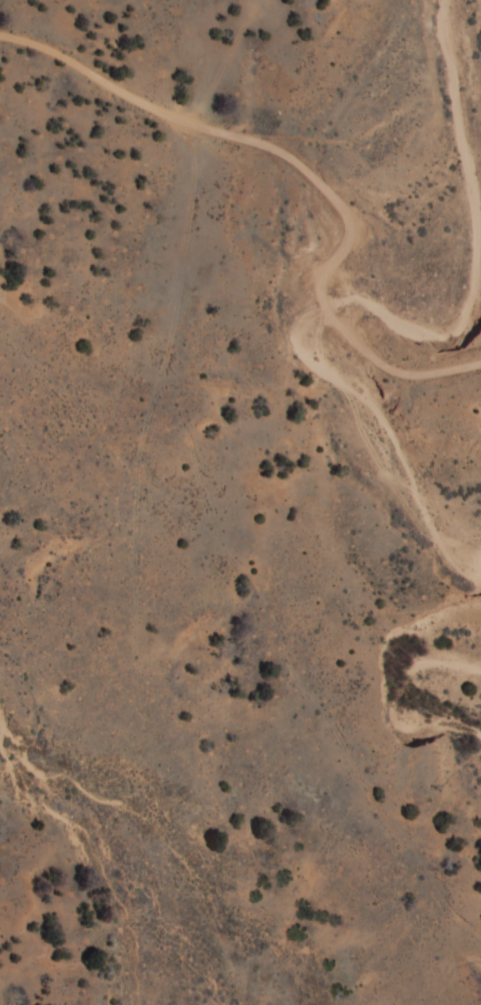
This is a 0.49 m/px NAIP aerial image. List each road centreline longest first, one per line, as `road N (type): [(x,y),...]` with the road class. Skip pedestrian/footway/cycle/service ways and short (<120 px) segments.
road 1 (track): [(480,420),(451,420),(410,383),(405,95),(321,32),(222,0)]

